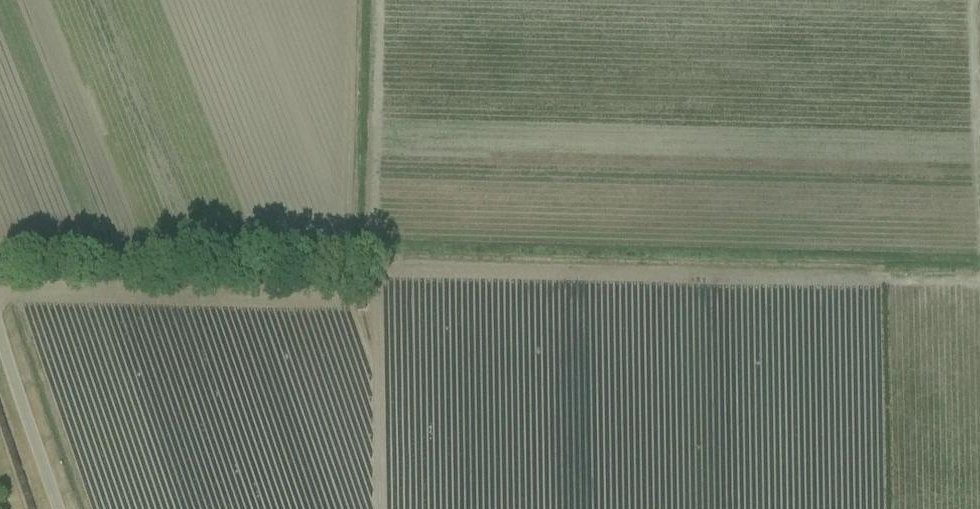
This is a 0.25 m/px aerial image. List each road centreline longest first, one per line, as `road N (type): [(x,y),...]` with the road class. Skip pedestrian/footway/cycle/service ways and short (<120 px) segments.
road 1 (unclassified): [(58,508),(0,339)]

